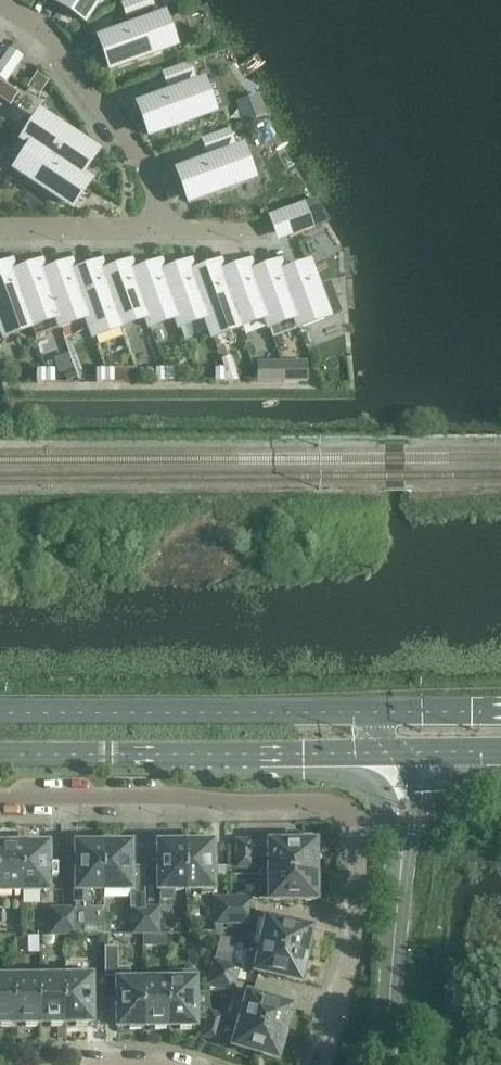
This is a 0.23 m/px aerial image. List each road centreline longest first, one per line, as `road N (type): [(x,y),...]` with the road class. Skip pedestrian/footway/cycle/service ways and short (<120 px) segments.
road 1 (primary): [(0,755),(394,752)]
road 2 (primary): [(357,712),(0,714)]
road 3 (residential): [(0,797),(180,796),(321,807),(352,819)]
road 4 (residential): [(0,2),(50,33),(149,167),(162,231)]
road 5 (residential): [(320,1064),(356,932),(352,819)]
road 6 (unclassified): [(385,1064),(403,819)]
road 7 (residential): [(162,231),(0,230)]
road 8 (primary): [(500,711),(357,712)]

